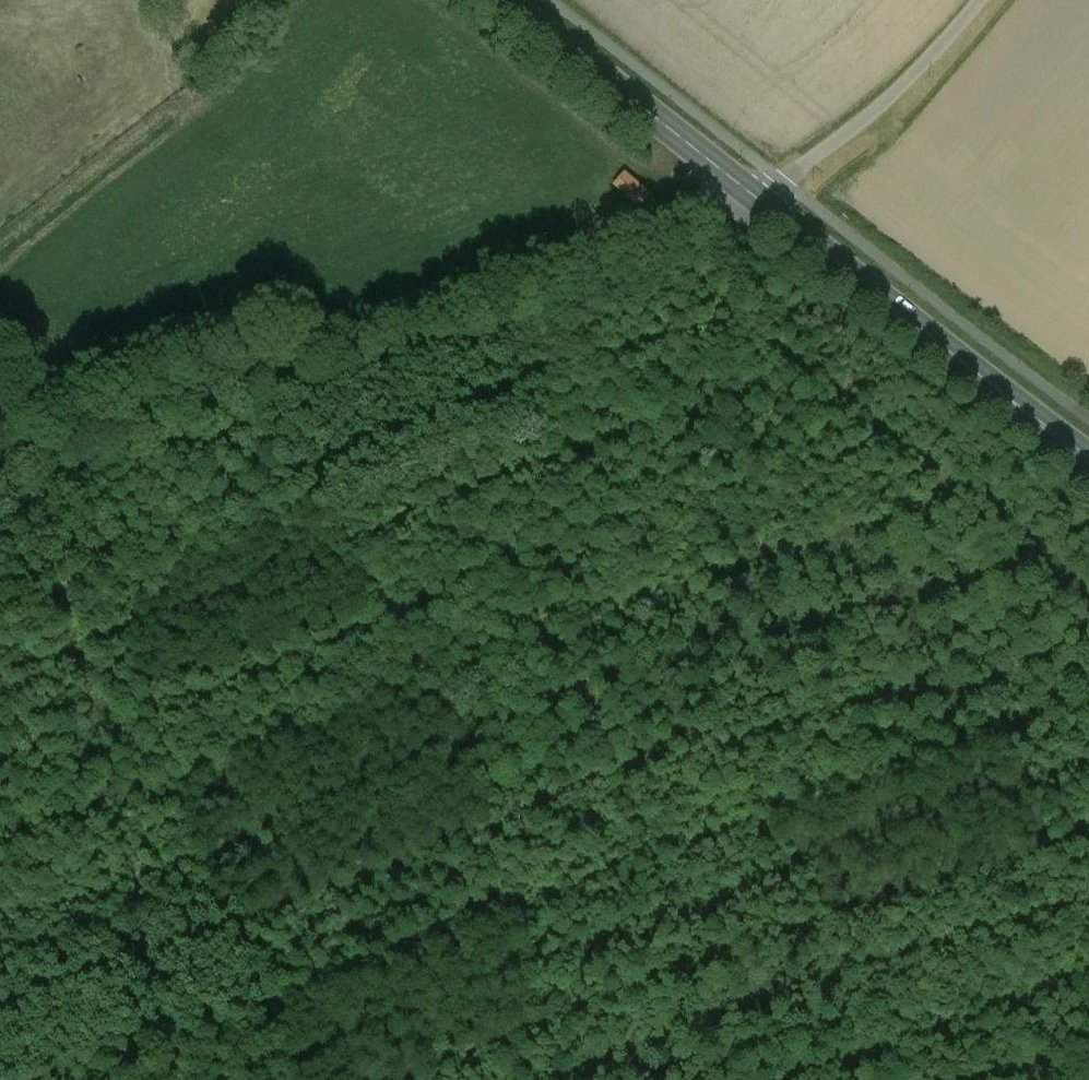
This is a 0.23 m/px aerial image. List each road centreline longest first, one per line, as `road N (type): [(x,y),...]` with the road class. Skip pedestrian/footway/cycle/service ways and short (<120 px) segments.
road 1 (secondary): [(759,199),(1088,461)]
road 2 (secondary): [(506,0),(759,199)]
road 3 (unclassified): [(759,199),(904,85),(981,0)]

